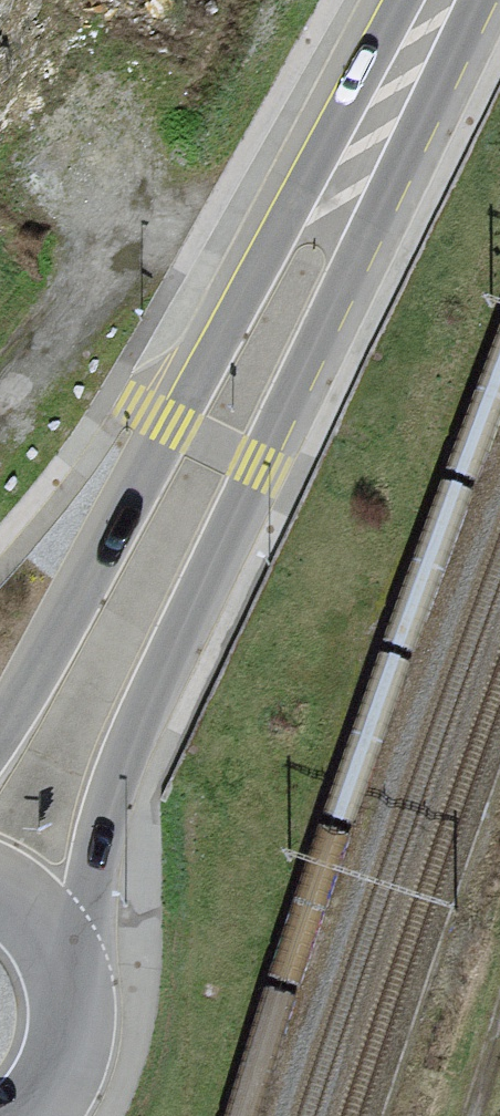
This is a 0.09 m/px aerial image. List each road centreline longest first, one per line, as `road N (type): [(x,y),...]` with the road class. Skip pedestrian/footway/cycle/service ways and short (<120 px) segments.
road 1 (primary): [(76,1009),(105,830),(139,725),(263,467),(461,0)]
road 2 (primary): [(425,0),(0,727)]
road 3 (primary): [(76,1009),(55,942),(0,888)]

